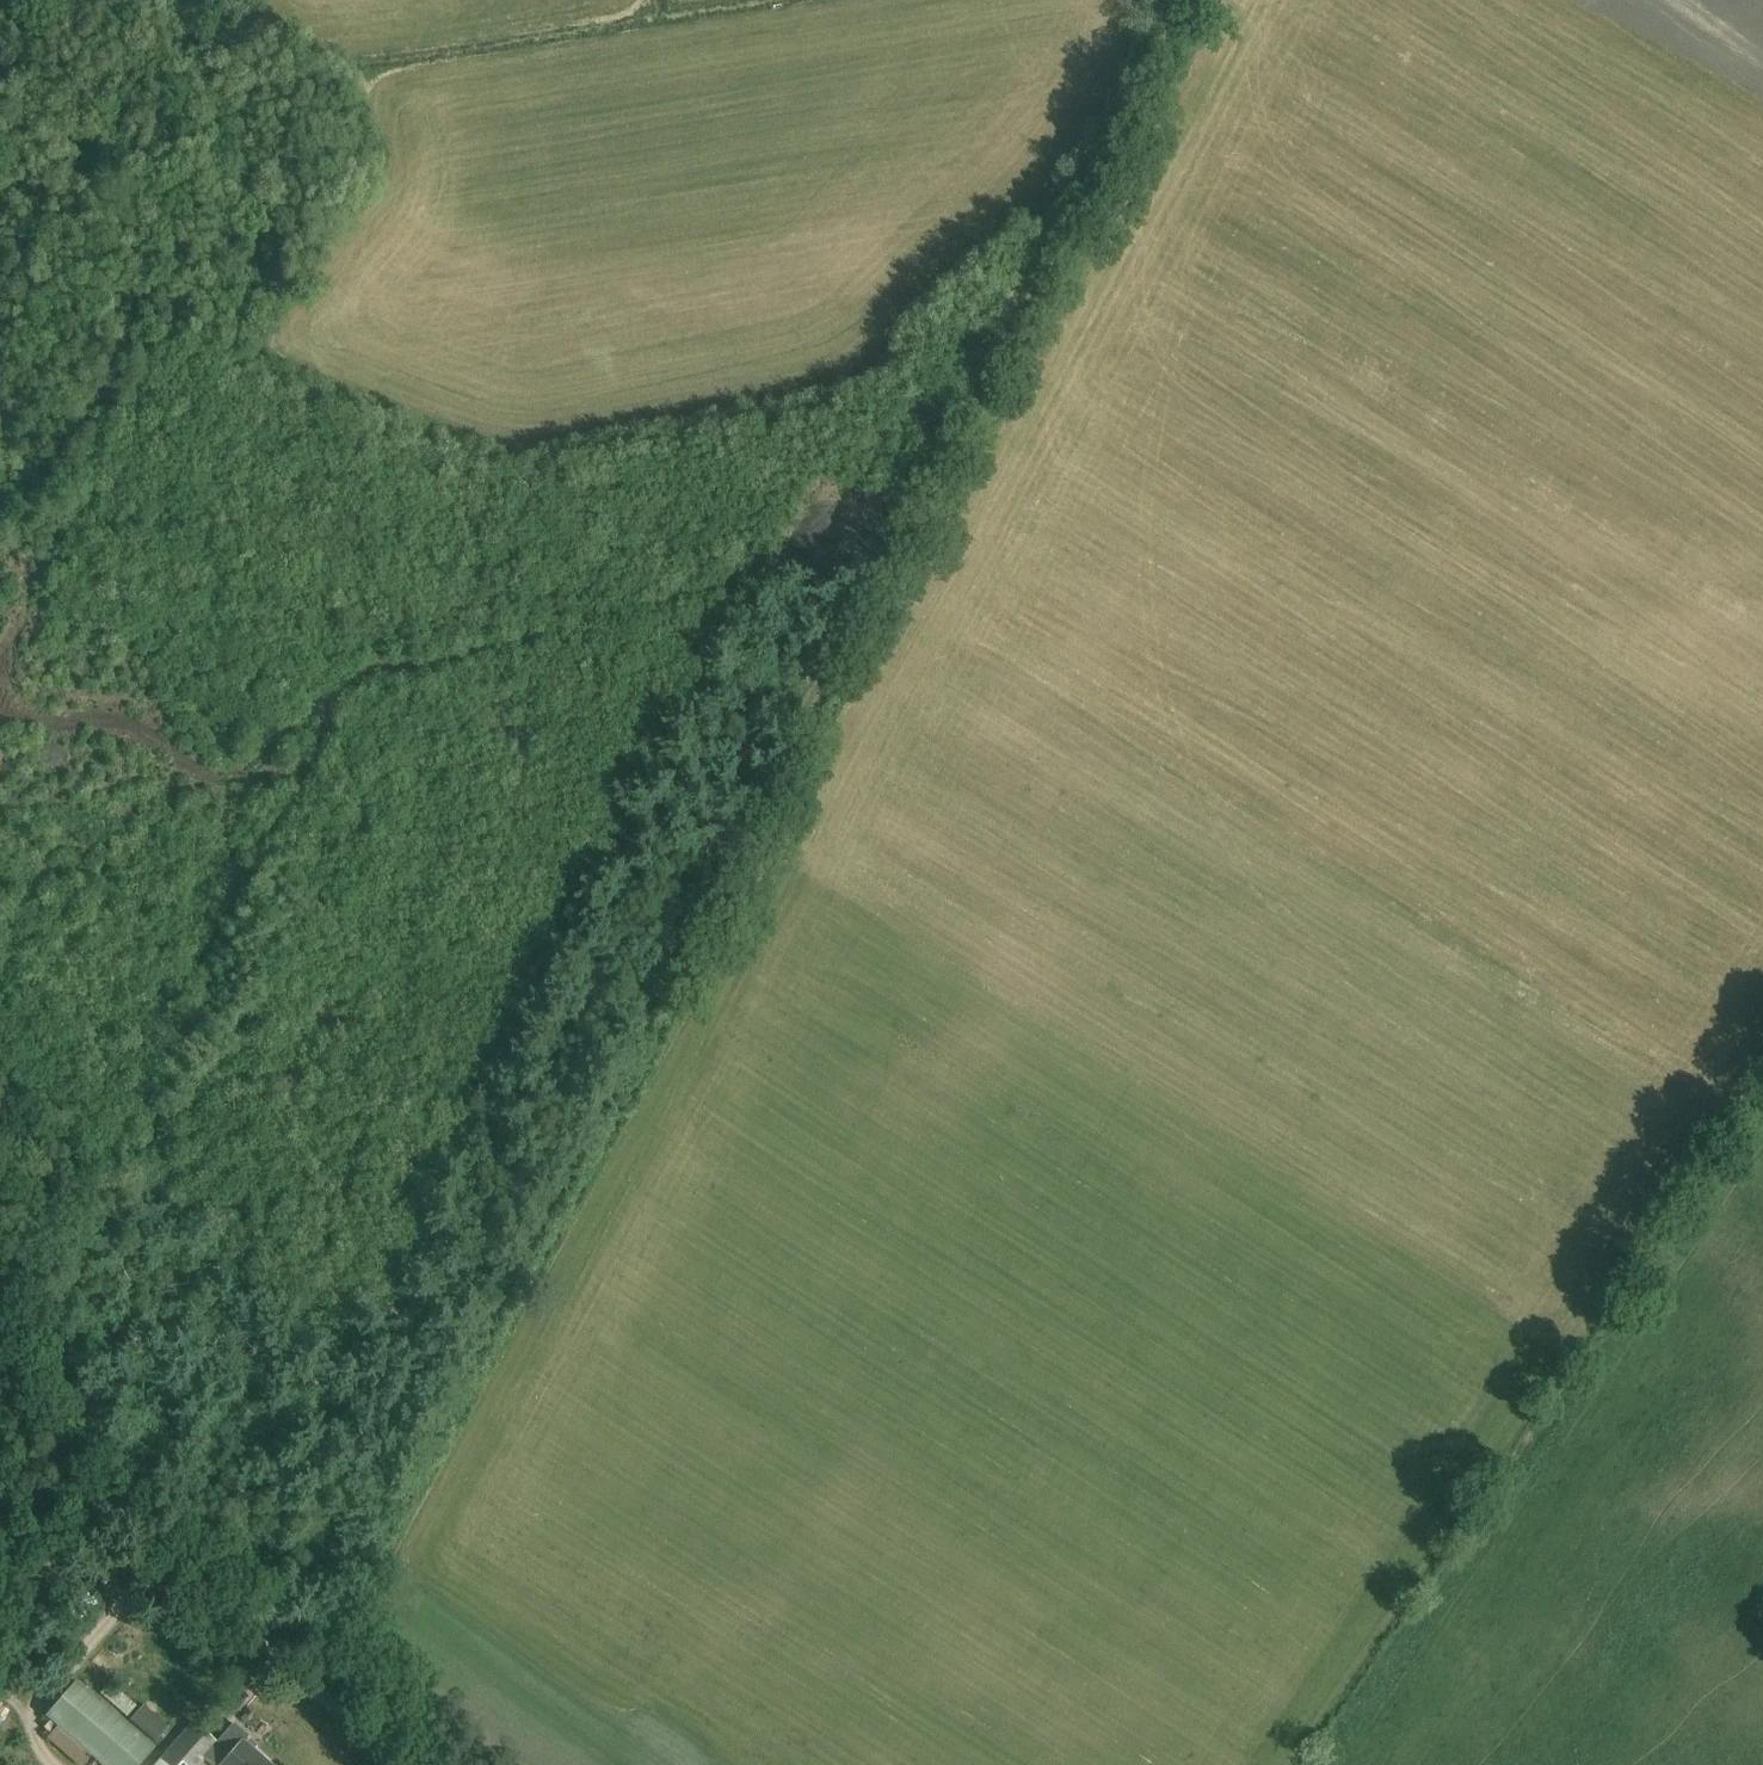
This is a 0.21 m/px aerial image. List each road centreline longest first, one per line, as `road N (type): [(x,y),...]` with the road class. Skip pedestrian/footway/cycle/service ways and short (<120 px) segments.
road 1 (track): [(0,1377),(96,1490),(402,1764)]

